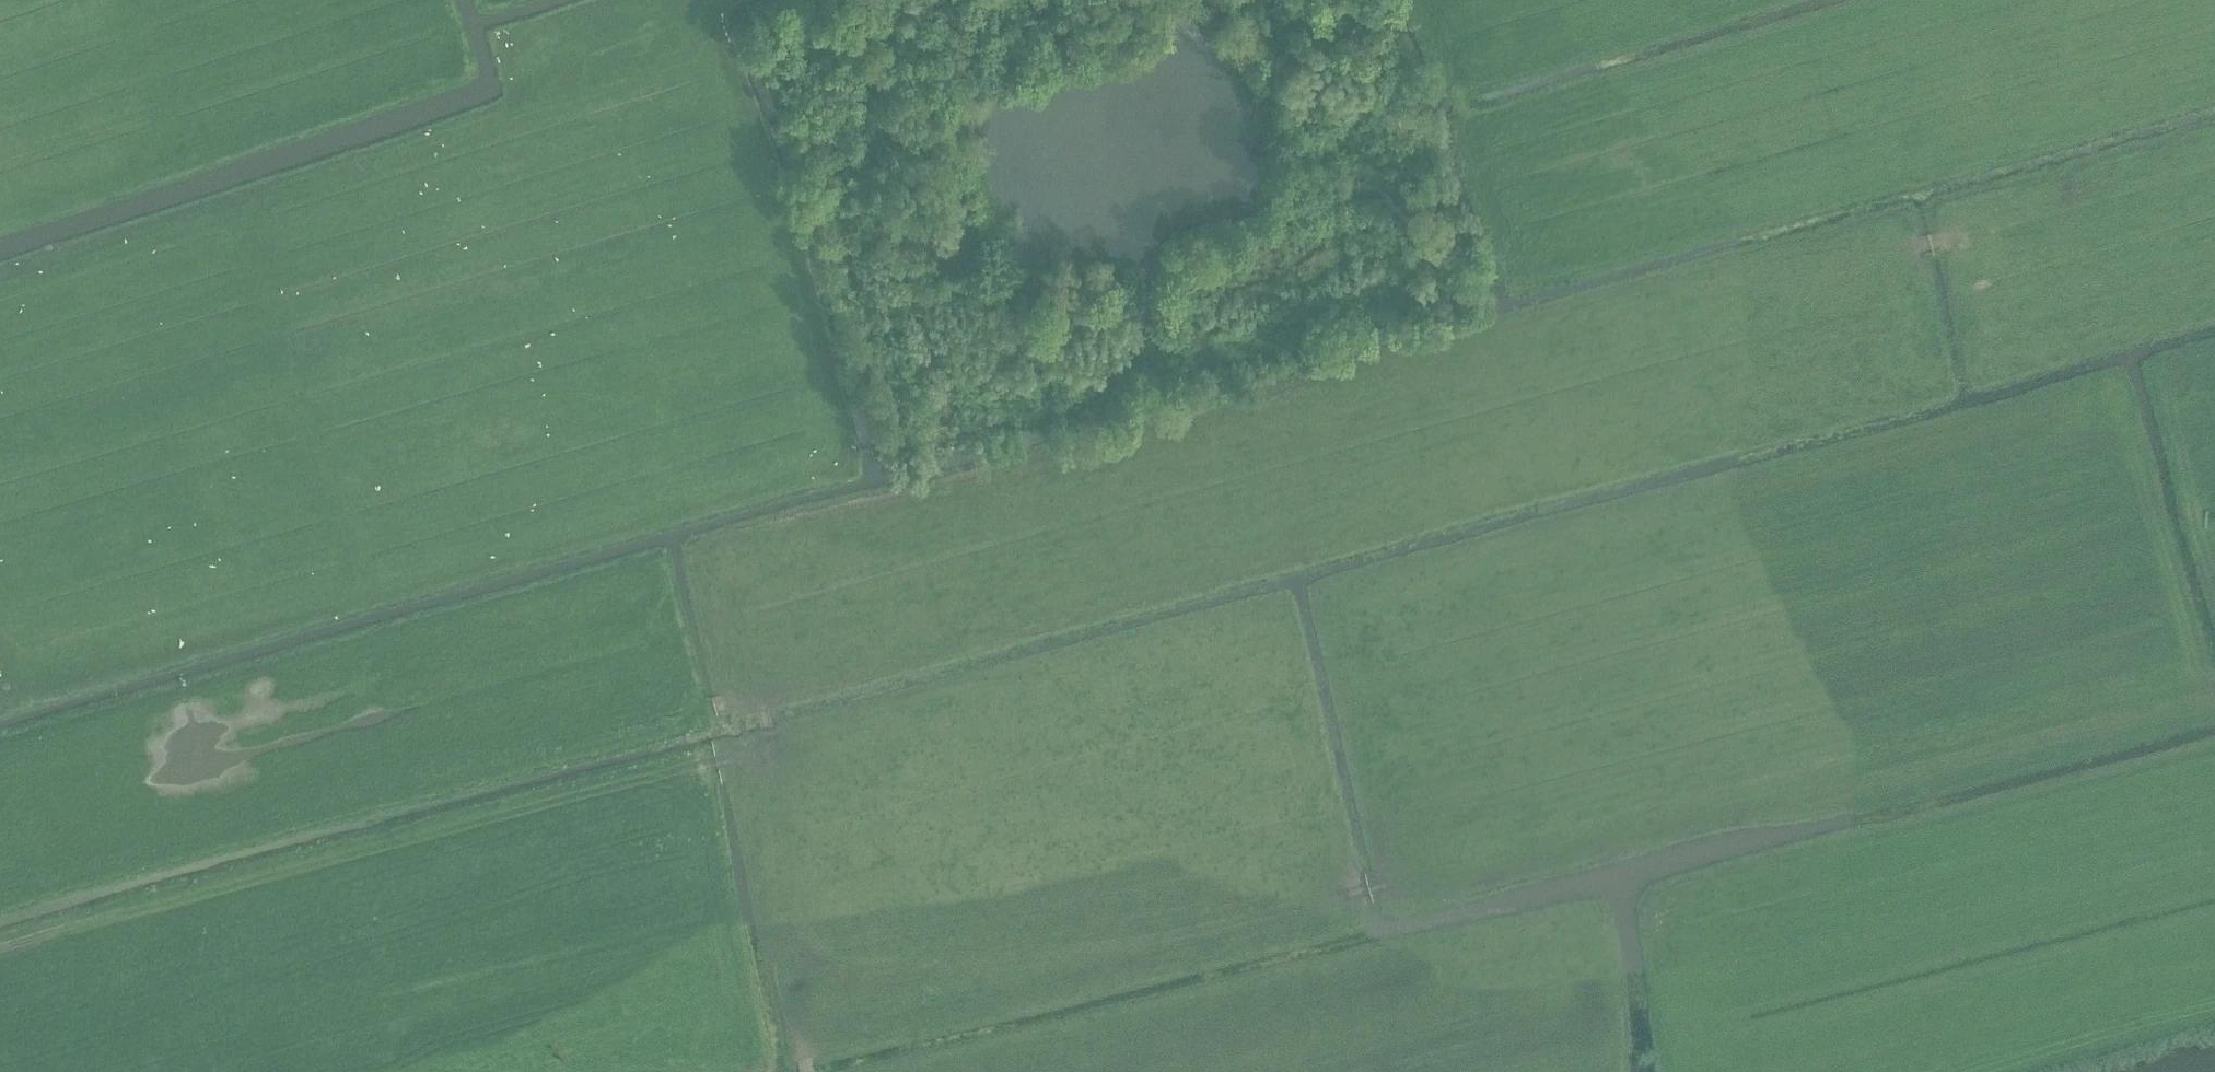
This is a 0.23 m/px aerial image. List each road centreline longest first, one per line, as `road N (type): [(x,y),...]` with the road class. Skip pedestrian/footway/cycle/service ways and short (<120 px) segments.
road 1 (track): [(0,961),(709,768),(738,769),(776,877)]

